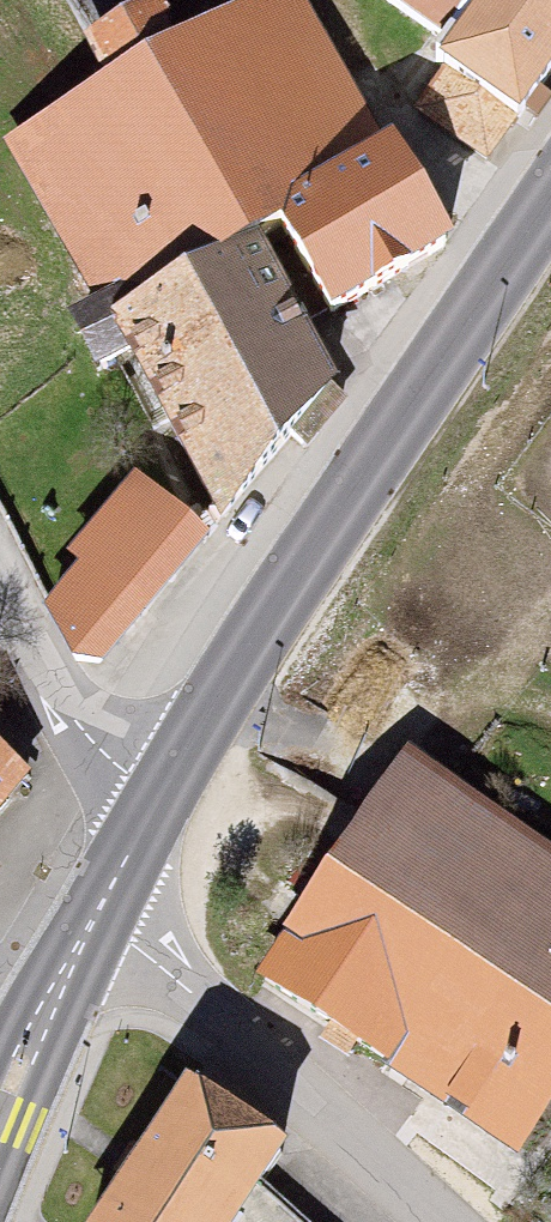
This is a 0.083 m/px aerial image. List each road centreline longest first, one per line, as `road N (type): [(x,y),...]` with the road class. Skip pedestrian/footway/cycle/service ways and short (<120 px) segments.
road 1 (primary): [(130,841),(321,532),(550,194)]
road 2 (residential): [(95,911),(441,1221)]
road 3 (residential): [(0,588),(130,841)]
road 4 (primary): [(0,1117),(95,911)]

